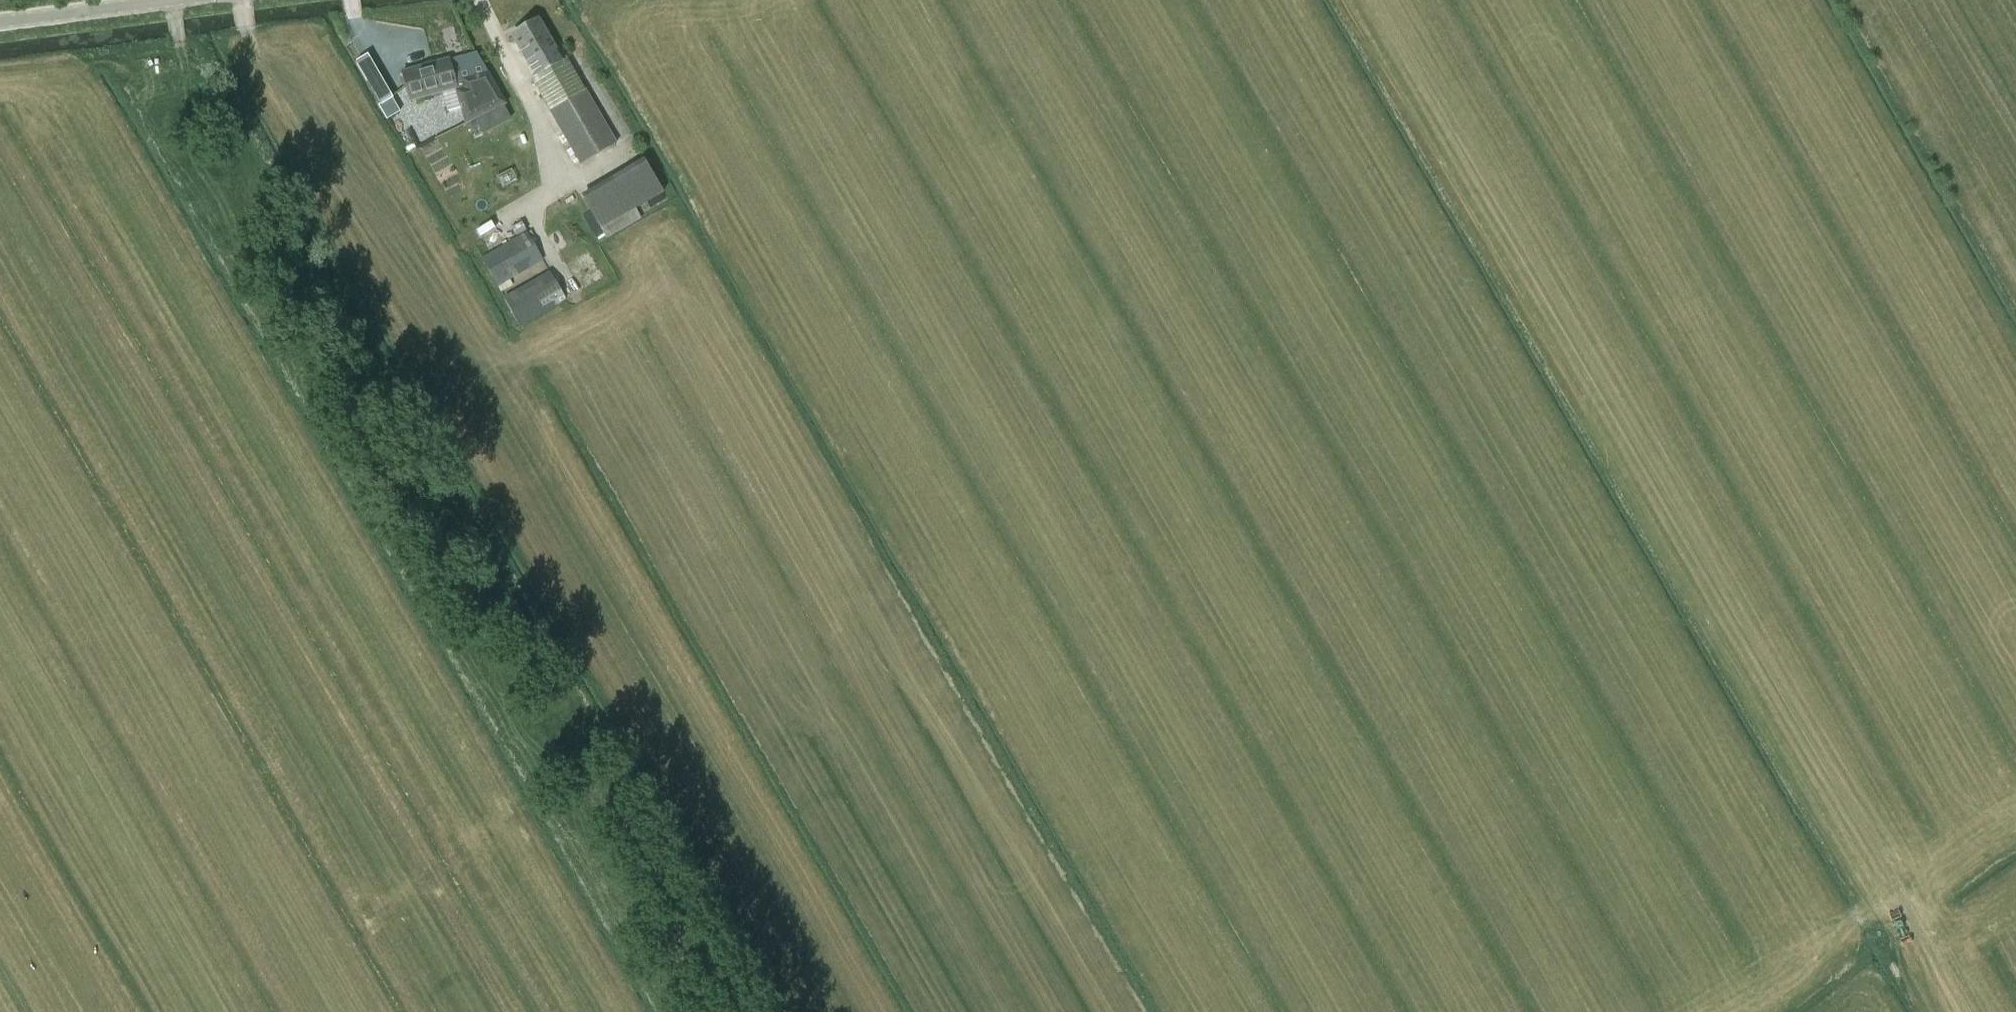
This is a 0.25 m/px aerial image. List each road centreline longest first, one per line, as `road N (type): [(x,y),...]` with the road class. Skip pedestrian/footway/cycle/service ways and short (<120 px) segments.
road 1 (tertiary): [(0,23),(176,0)]

